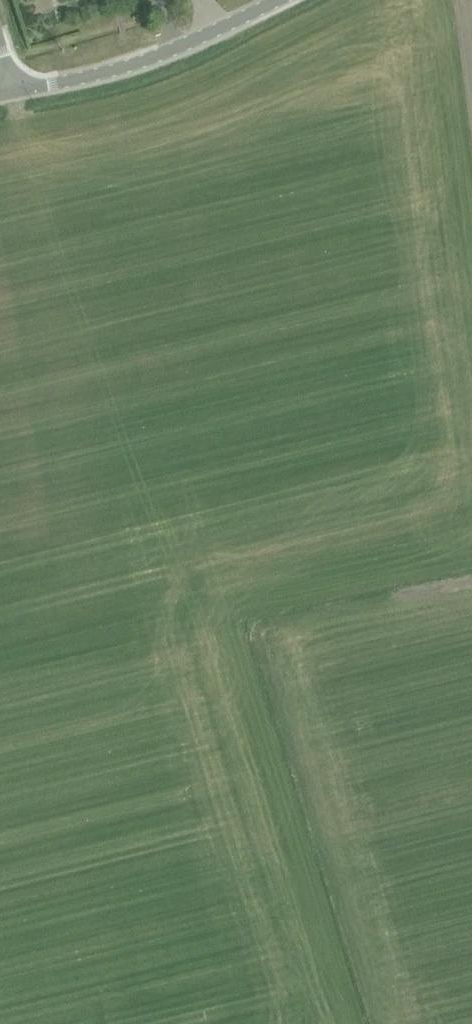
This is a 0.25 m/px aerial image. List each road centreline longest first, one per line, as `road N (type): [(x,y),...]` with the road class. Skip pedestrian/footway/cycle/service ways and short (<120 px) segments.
road 1 (unclassified): [(15,92),(180,47),(278,0)]

